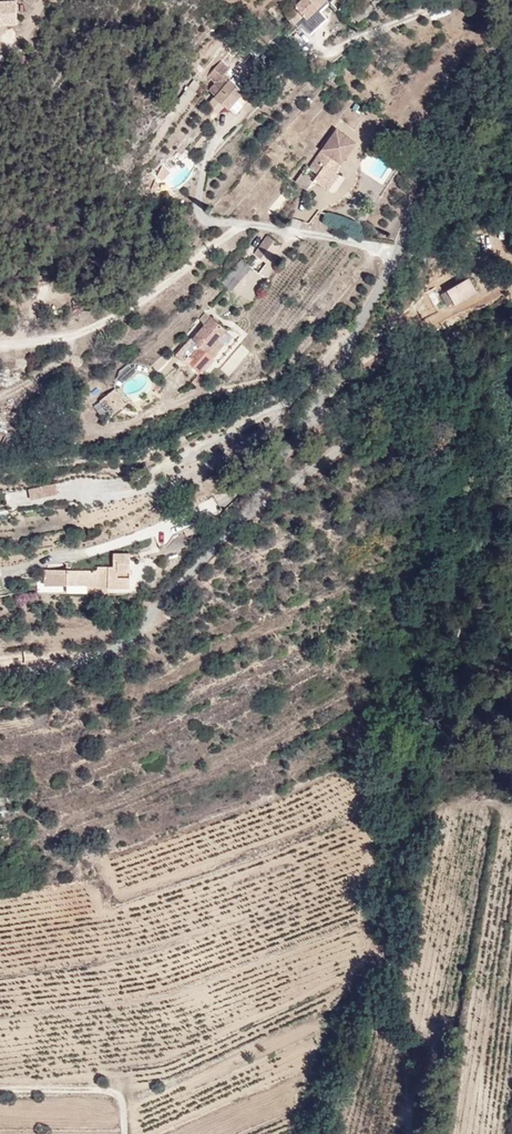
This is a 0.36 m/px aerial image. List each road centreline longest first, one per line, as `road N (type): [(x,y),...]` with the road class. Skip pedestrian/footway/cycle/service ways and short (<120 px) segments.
road 1 (tertiary): [(324,383),(399,253),(441,147),(487,69),(511,48)]
road 2 (tertiary): [(0,675),(92,658),(133,639),(255,507)]
road 3 (tertiary): [(255,507),(348,443),(421,359)]
road 4 (tertiary): [(255,507),(305,402),(324,383)]

